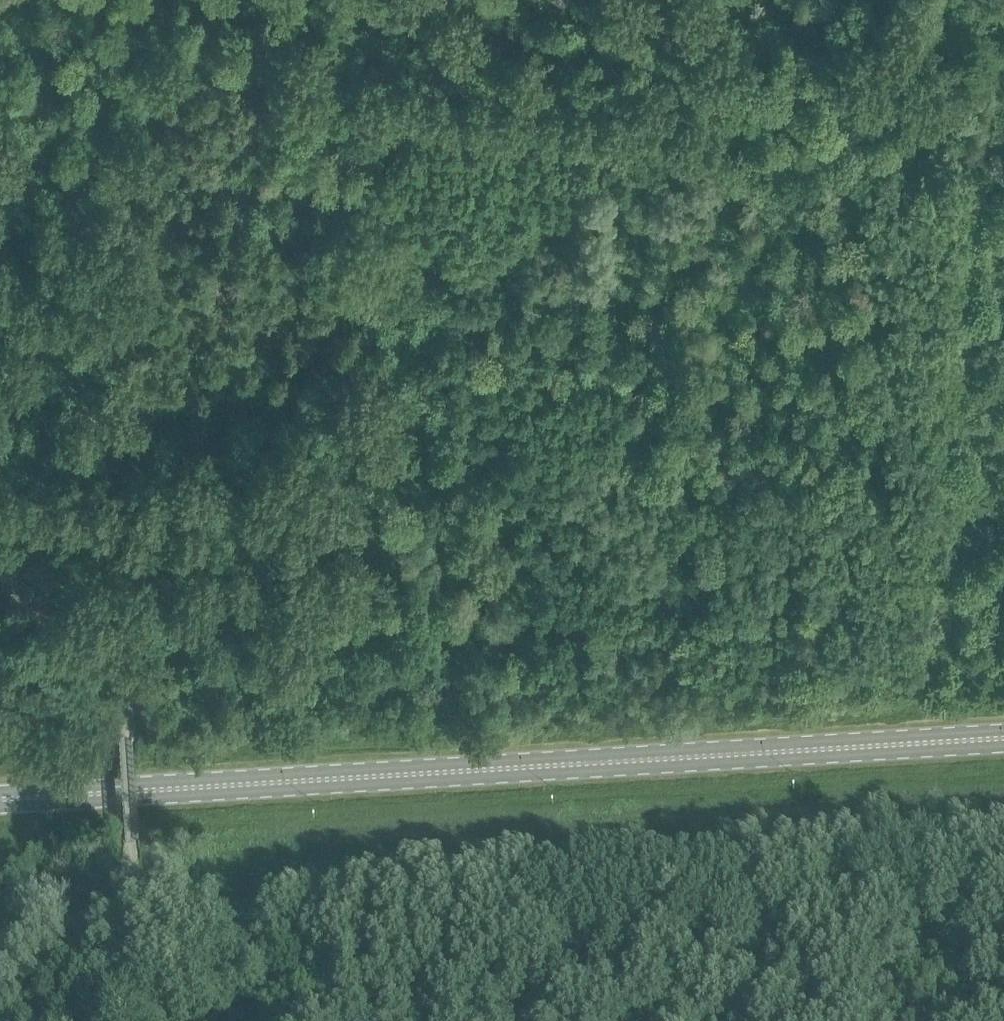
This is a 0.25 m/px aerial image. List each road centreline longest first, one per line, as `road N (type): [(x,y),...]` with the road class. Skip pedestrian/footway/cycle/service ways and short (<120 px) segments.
road 1 (tertiary): [(0,798),(1003,737)]

